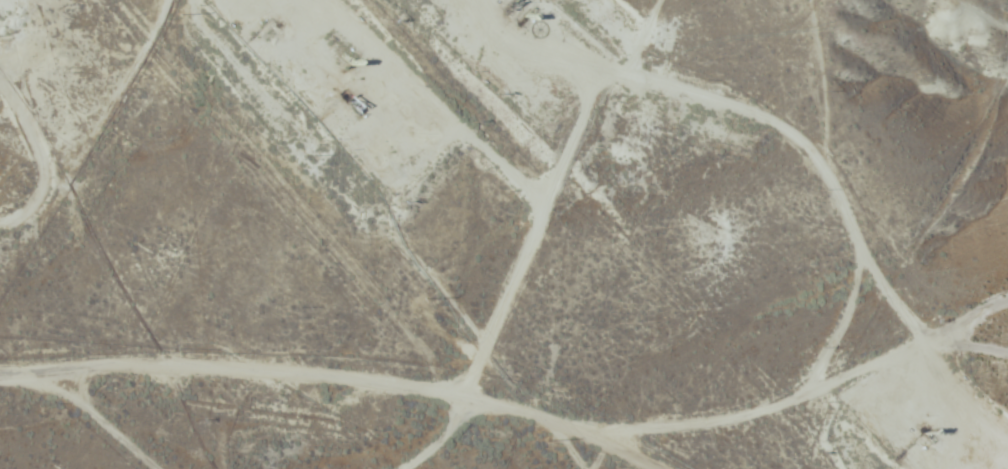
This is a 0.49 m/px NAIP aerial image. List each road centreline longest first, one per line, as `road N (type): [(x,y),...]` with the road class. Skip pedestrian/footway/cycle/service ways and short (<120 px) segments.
road 1 (residential): [(0,372),(229,365),(381,383),(544,418),(654,468)]
road 2 (residential): [(1007,307),(710,424),(638,430),(609,448)]
road 3 (residential): [(157,468),(87,402),(77,366)]

